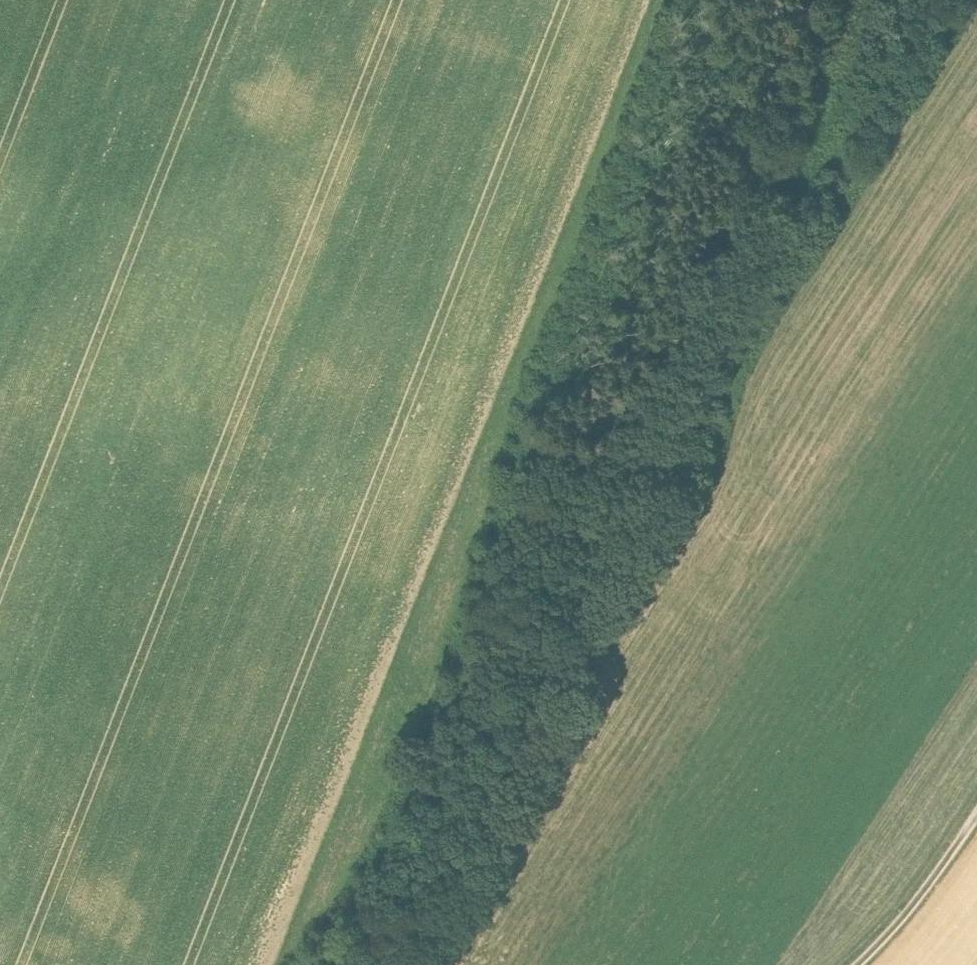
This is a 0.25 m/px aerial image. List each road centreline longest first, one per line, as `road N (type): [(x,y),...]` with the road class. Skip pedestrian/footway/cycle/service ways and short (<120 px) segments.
road 1 (track): [(858,964),(909,910),(976,810)]

